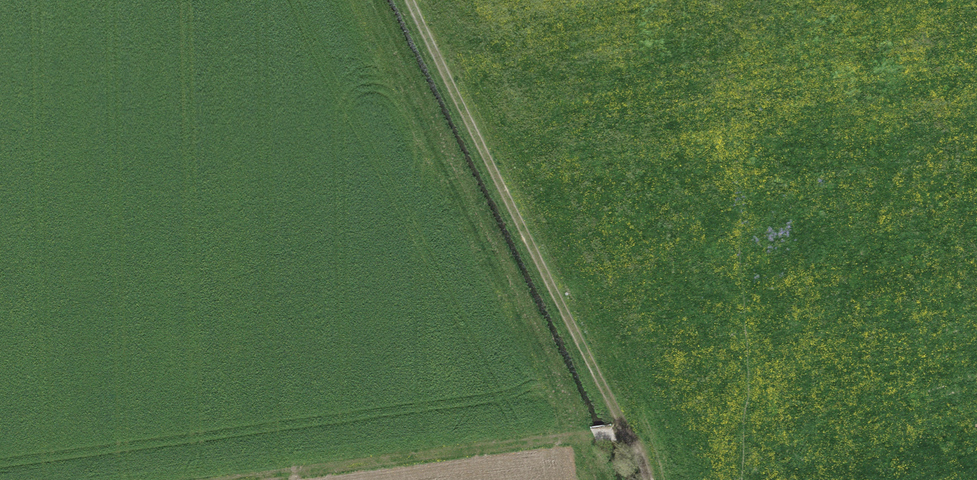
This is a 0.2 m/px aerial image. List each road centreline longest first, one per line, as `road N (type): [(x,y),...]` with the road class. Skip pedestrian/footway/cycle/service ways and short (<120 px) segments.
road 1 (track): [(626,437),(405,0)]
road 2 (track): [(626,437),(273,479)]

